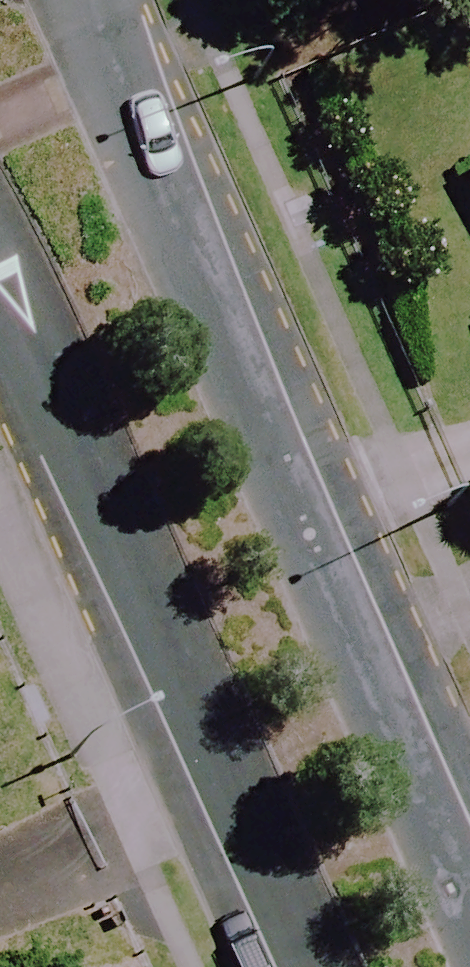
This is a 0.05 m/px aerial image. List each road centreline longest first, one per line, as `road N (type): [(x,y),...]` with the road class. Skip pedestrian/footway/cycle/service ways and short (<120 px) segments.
road 1 (secondary): [(93,0),(208,310),(469,909)]
road 2 (secondary): [(319,966),(0,288)]

